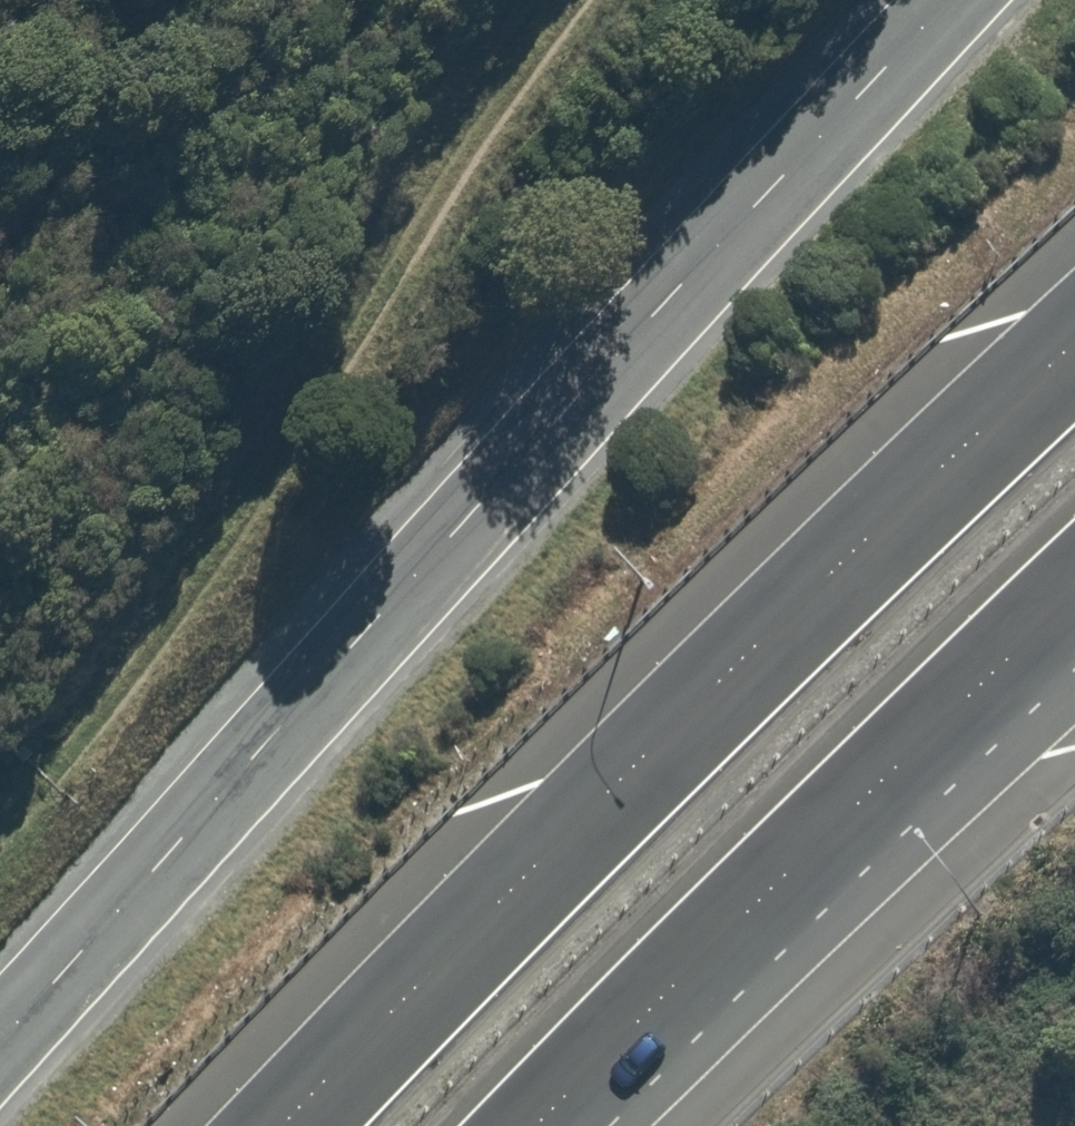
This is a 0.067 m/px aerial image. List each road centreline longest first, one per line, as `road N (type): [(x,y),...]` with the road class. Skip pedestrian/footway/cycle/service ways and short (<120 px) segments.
road 1 (unclassified): [(0,1044),(953,0)]
road 2 (trunk): [(282,1125),(640,763),(1074,346)]
road 3 (track): [(0,823),(157,647),(572,0)]
road 4 (trunk): [(1074,592),(533,1125)]
road 5 (trunk): [(1074,670),(600,1125)]

